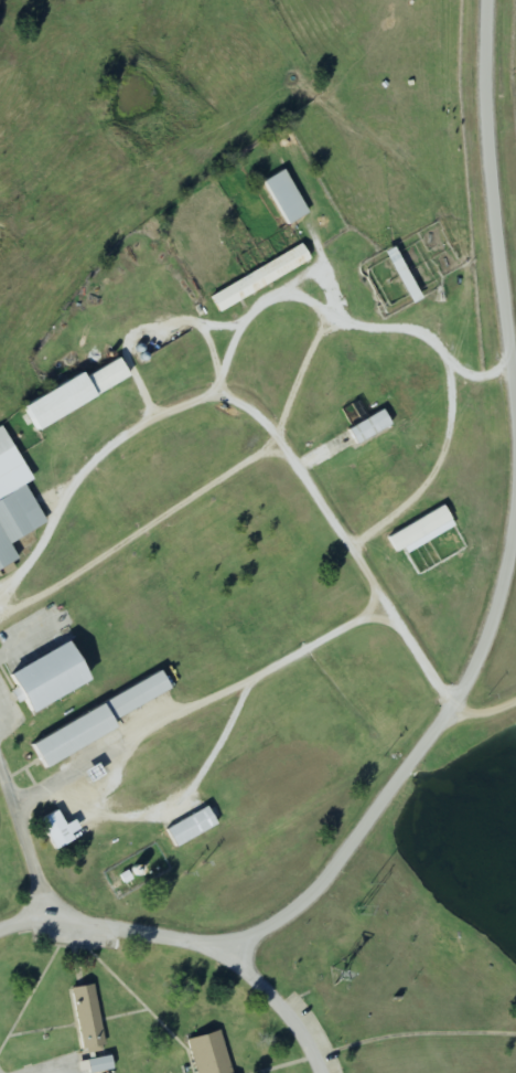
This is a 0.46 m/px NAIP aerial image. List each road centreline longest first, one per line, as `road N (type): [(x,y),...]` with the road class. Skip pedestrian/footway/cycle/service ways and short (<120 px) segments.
road 1 (residential): [(515,502),(508,583),(451,720),(323,911),(245,957)]
road 2 (residential): [(490,0),(487,91),(515,448)]
road 3 (residential): [(335,1072),(308,1027),(245,957),(65,917),(0,944)]

